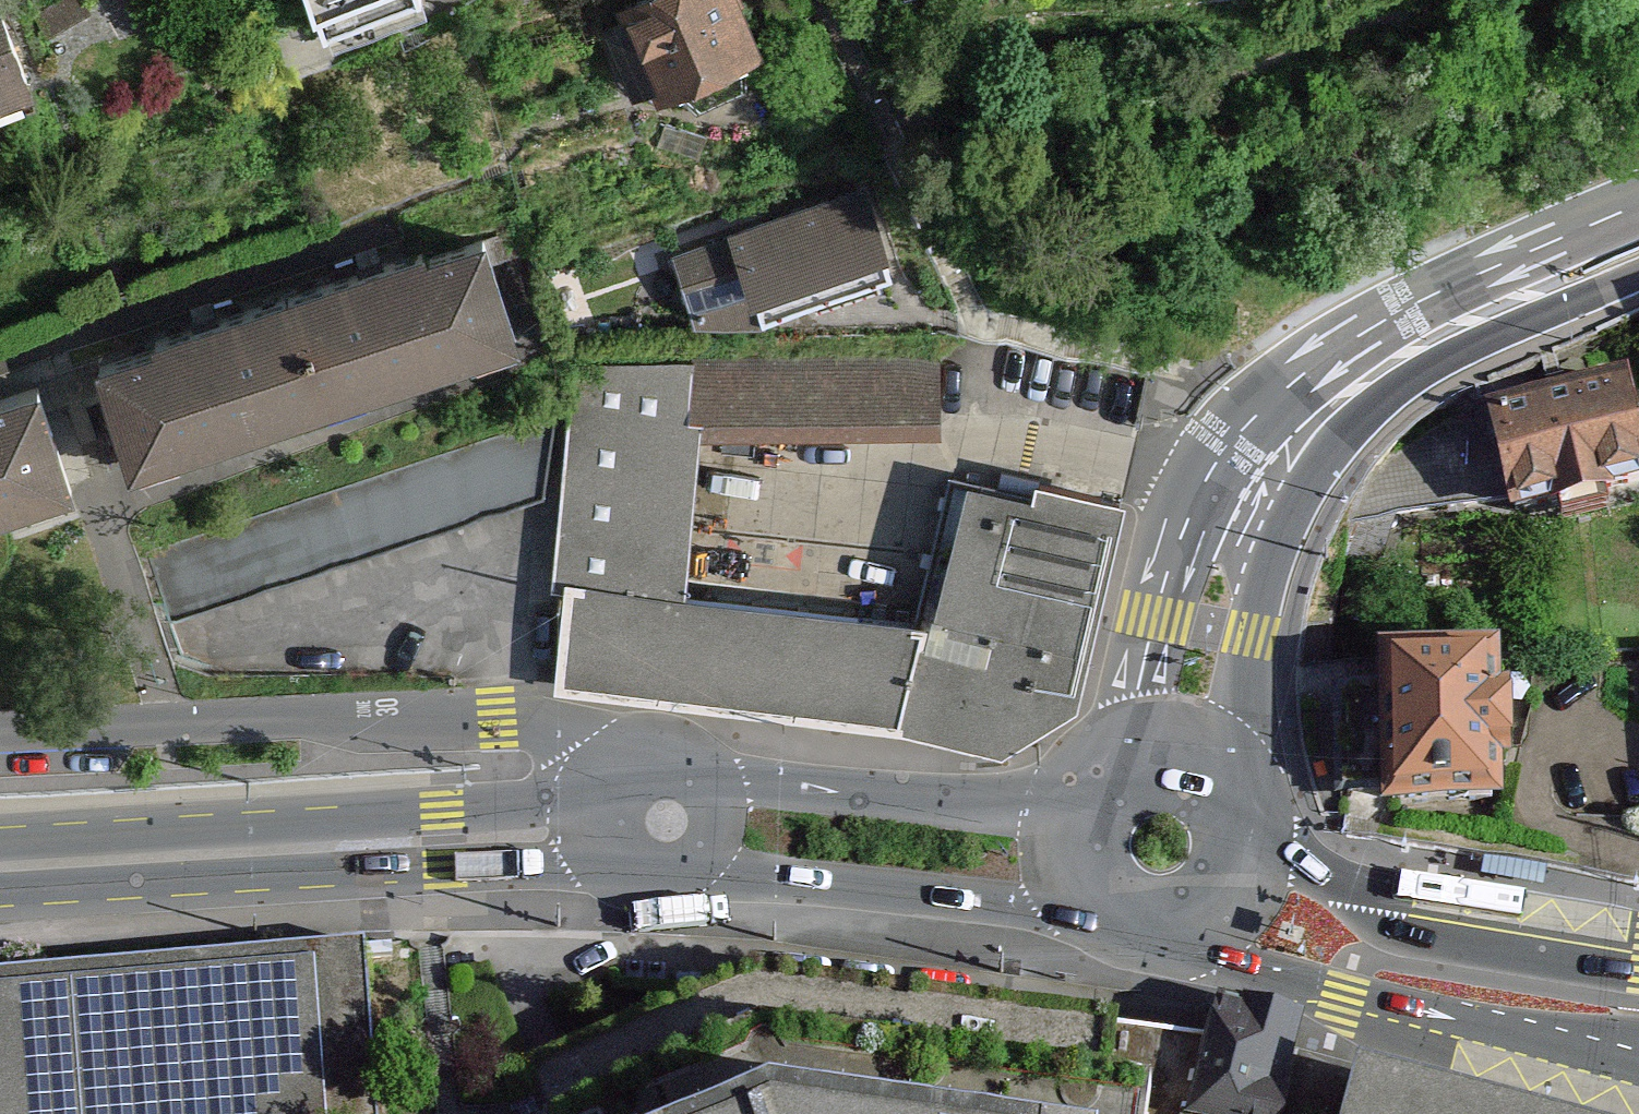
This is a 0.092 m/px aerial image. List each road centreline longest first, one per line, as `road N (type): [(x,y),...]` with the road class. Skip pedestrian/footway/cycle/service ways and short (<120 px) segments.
road 1 (motorway): [(1638,206),(1402,307),(1349,337),(1263,407),(1210,477),(1169,565),(1141,690),(1133,773)]
road 2 (motorway): [(1225,806),(1267,572),(1319,468),(1353,427),(1439,361),(1638,278)]
road 3 (residential): [(648,818),(578,745),(528,725),(0,731)]
road 4 (primary): [(0,864),(444,840),(648,818)]
road 5 (primary): [(1170,921),(1223,963),(1637,1071)]
road 6 (primary): [(648,818),(727,870),(1038,908),(1100,894)]
road 7 (primary): [(1093,807),(742,783),(648,818)]
road 8 (primary): [(1638,957),(1368,911),(1236,839)]

